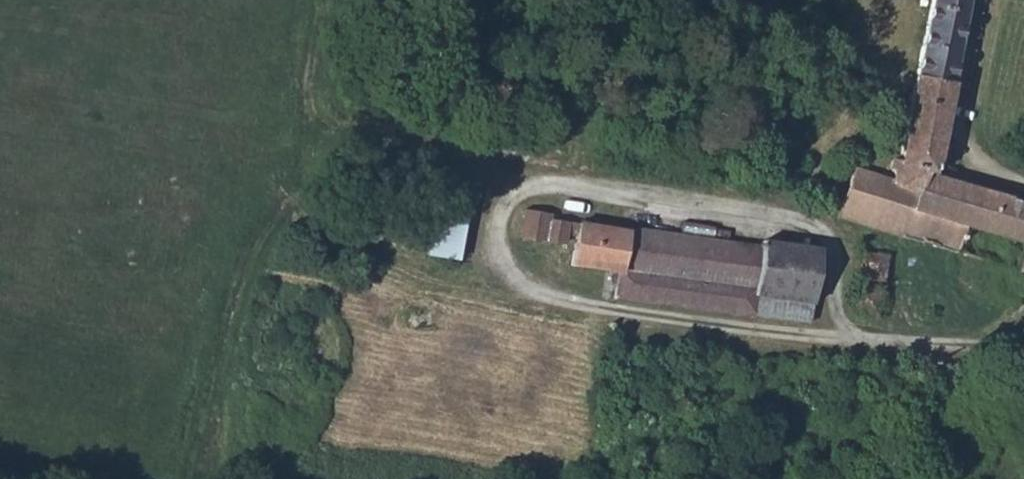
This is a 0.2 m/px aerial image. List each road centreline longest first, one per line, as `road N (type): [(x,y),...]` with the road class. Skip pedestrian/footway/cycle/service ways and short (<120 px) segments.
road 1 (track): [(206,478),(243,289),(284,207),(424,273),(539,298)]
road 2 (track): [(493,179),(321,133),(301,103),(316,0)]

